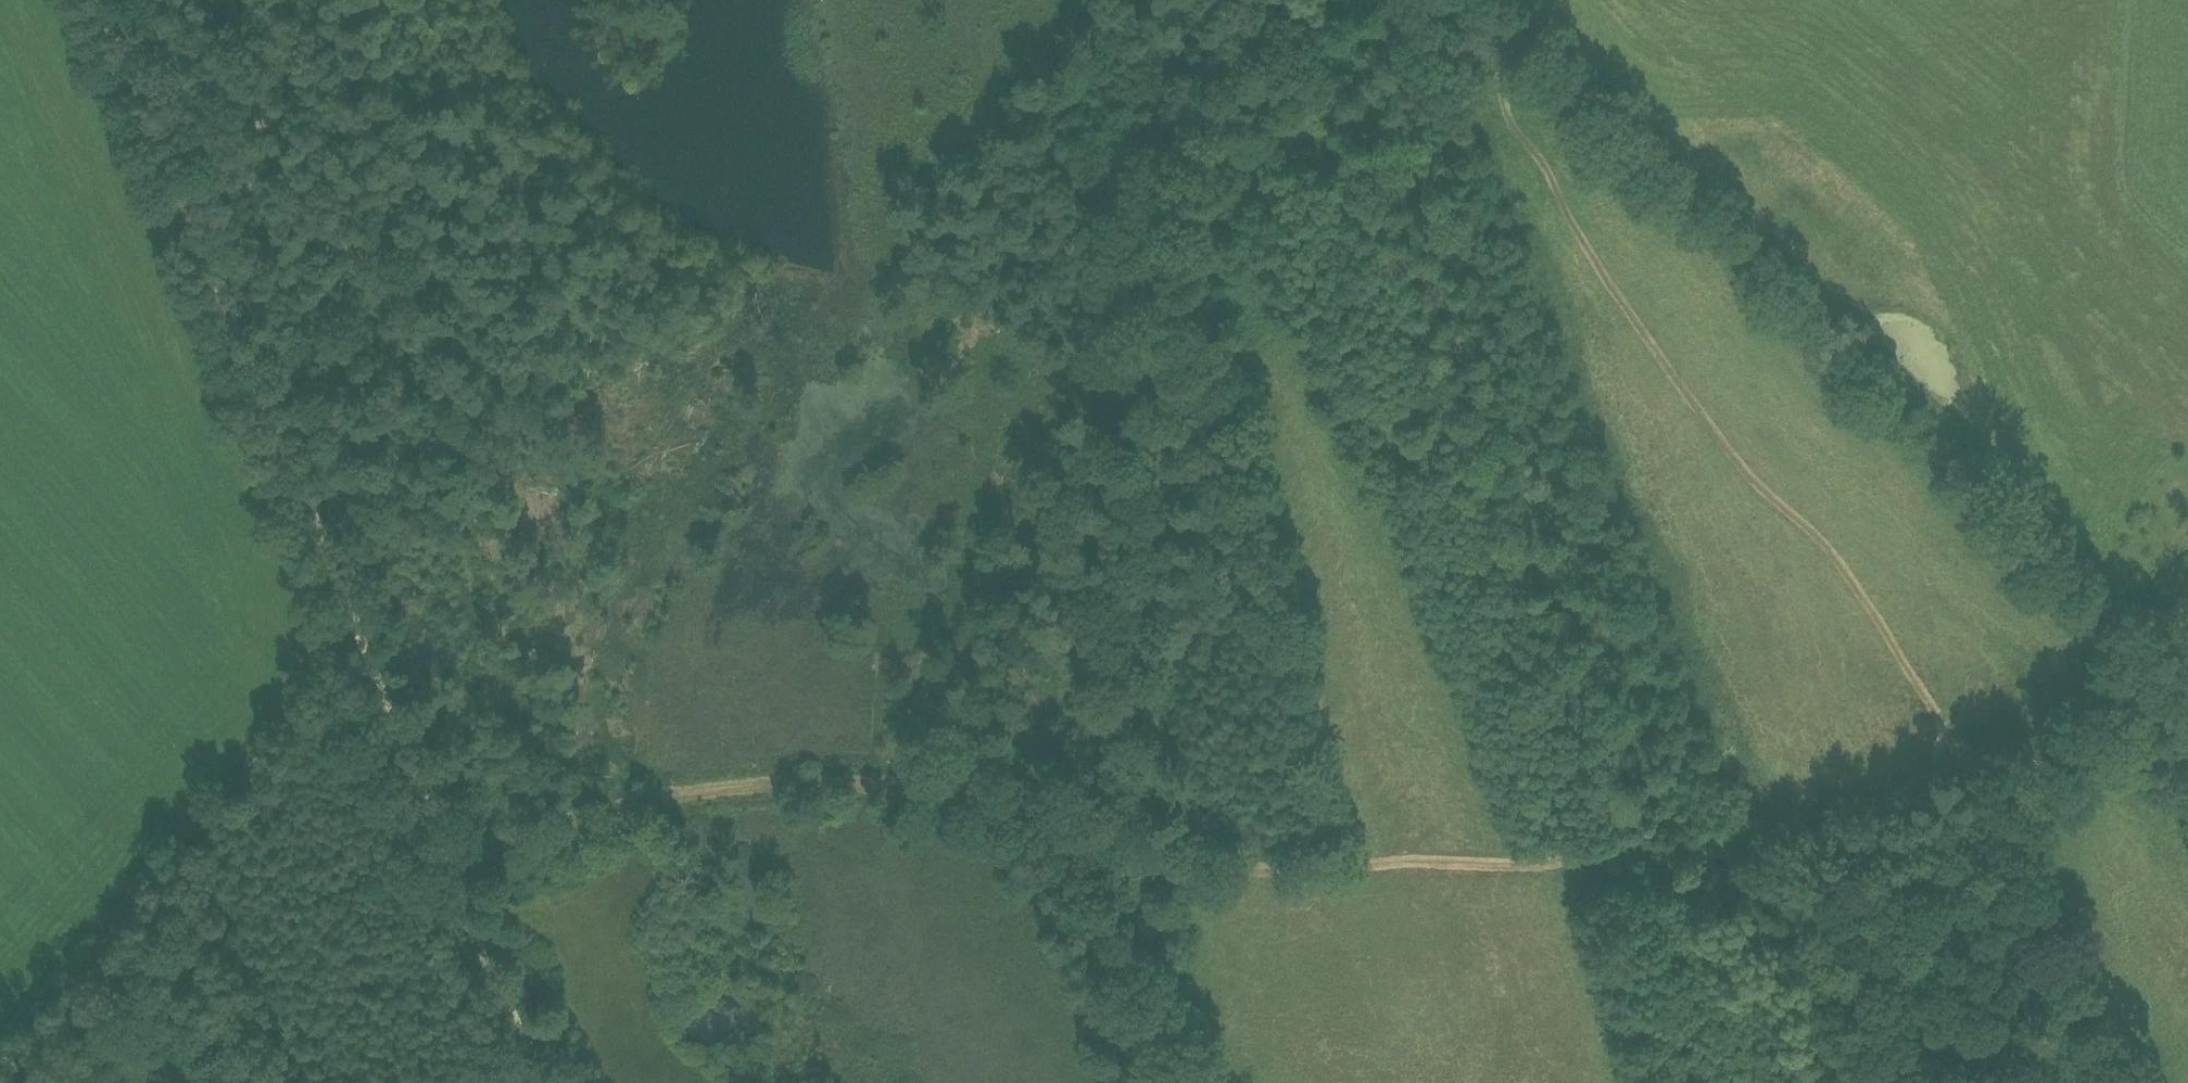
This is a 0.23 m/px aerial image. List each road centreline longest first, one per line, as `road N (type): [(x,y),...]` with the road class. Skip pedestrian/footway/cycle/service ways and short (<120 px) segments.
road 1 (track): [(527,1082),(103,0)]
road 2 (track): [(1979,776),(2131,1082)]

